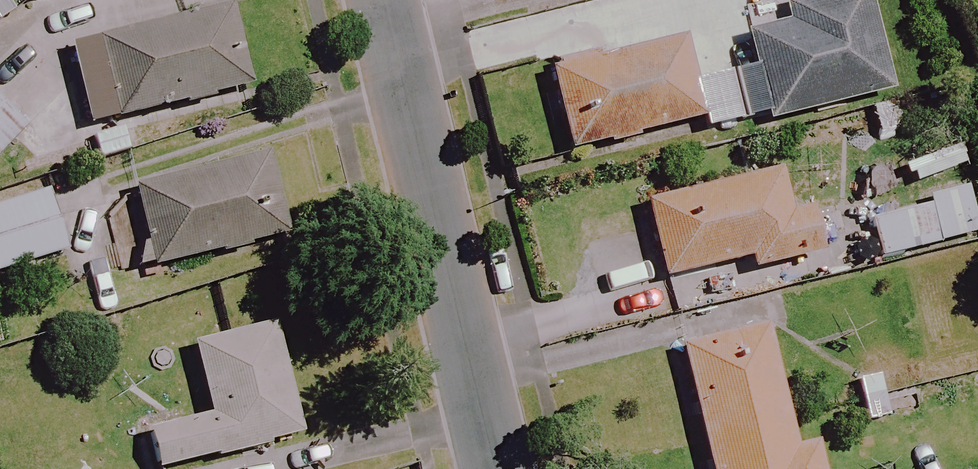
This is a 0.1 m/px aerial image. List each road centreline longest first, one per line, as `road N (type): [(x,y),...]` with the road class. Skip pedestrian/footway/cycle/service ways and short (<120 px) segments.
road 1 (residential): [(385,0),(496,468)]

